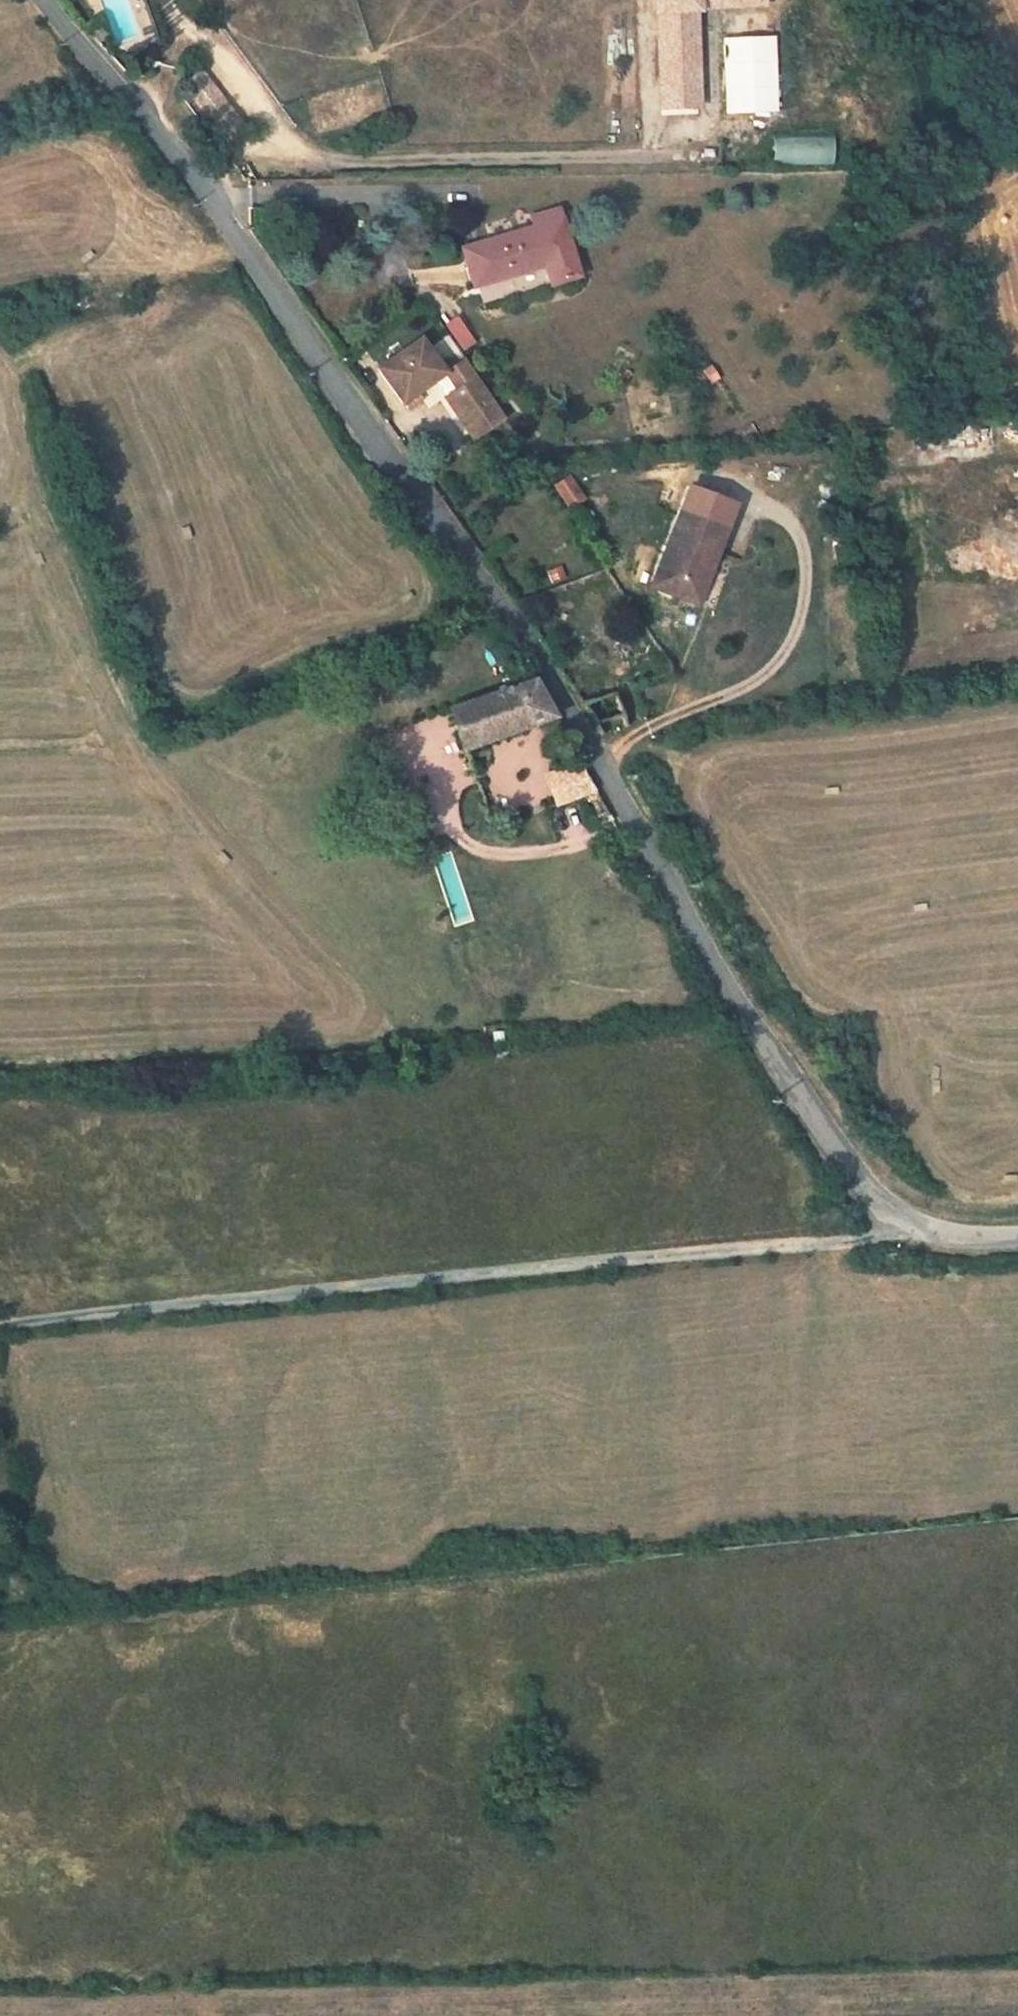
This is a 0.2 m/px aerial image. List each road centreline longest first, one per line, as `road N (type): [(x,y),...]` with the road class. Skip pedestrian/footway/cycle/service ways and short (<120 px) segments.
road 1 (unclassified): [(46,0),(194,180),(547,663),(812,1122),(860,1186),(895,1220),(943,1239),(1017,1240)]

